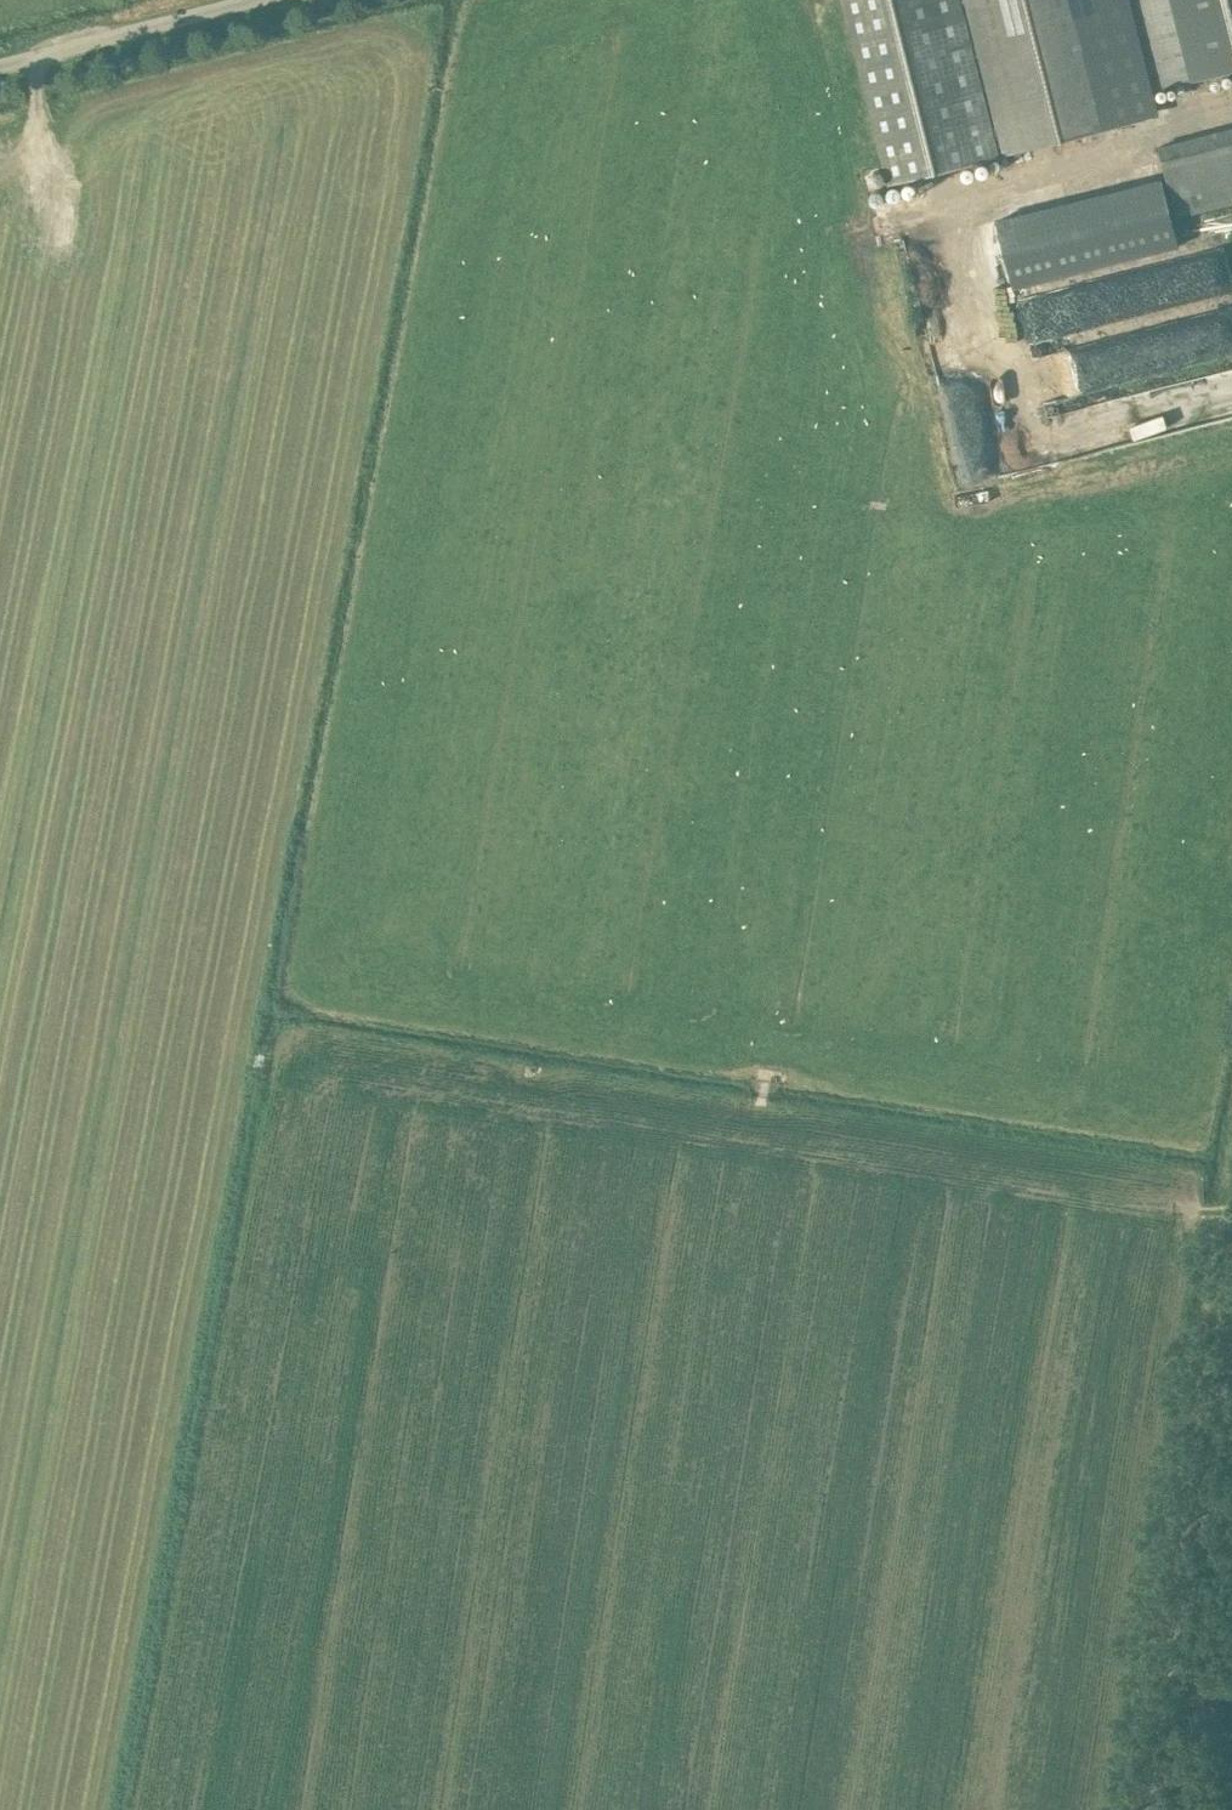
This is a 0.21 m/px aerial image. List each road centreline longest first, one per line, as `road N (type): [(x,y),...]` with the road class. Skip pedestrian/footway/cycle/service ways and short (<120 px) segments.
road 1 (unclassified): [(1151,1809),(1231,1275)]
road 2 (unclassified): [(0,71),(271,0)]

